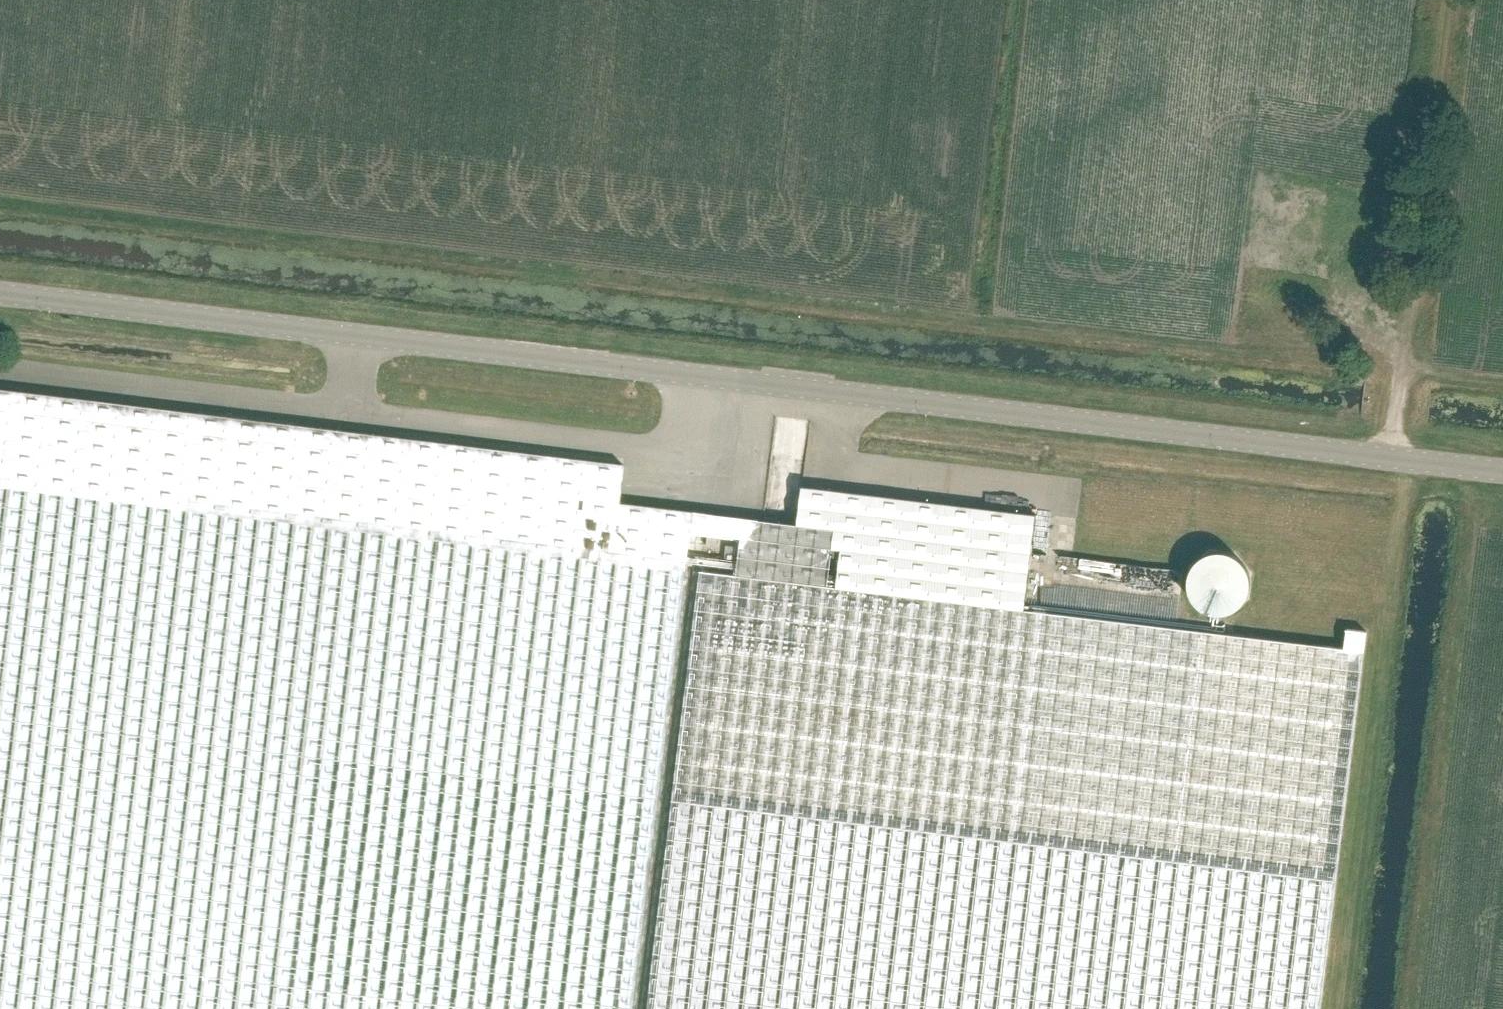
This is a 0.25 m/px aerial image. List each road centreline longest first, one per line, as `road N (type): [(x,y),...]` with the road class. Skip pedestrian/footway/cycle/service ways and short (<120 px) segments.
road 1 (unclassified): [(1502,470),(0,293)]

